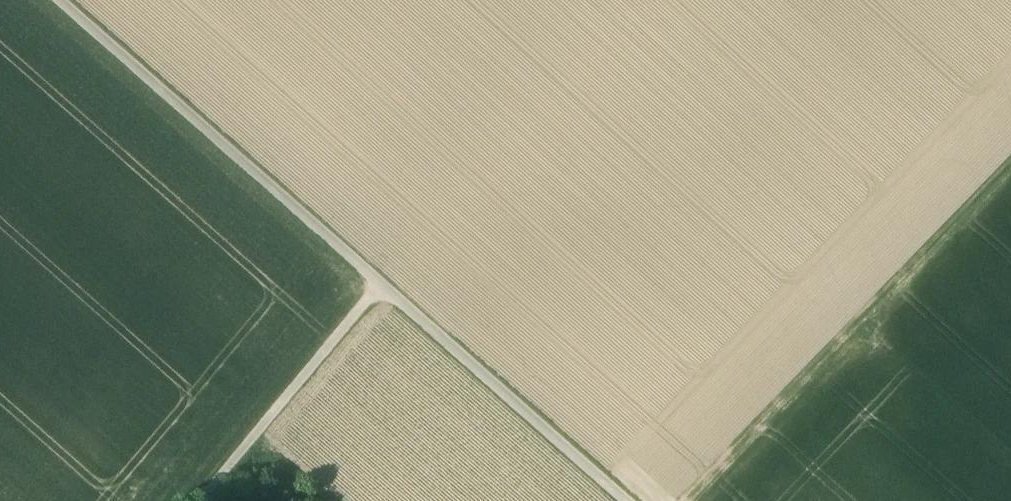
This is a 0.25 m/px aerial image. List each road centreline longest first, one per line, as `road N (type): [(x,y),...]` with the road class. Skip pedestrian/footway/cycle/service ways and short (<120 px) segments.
road 1 (track): [(56,0),(622,500)]
road 2 (track): [(692,500),(1010,167)]
road 3 (track): [(203,500),(382,286)]

